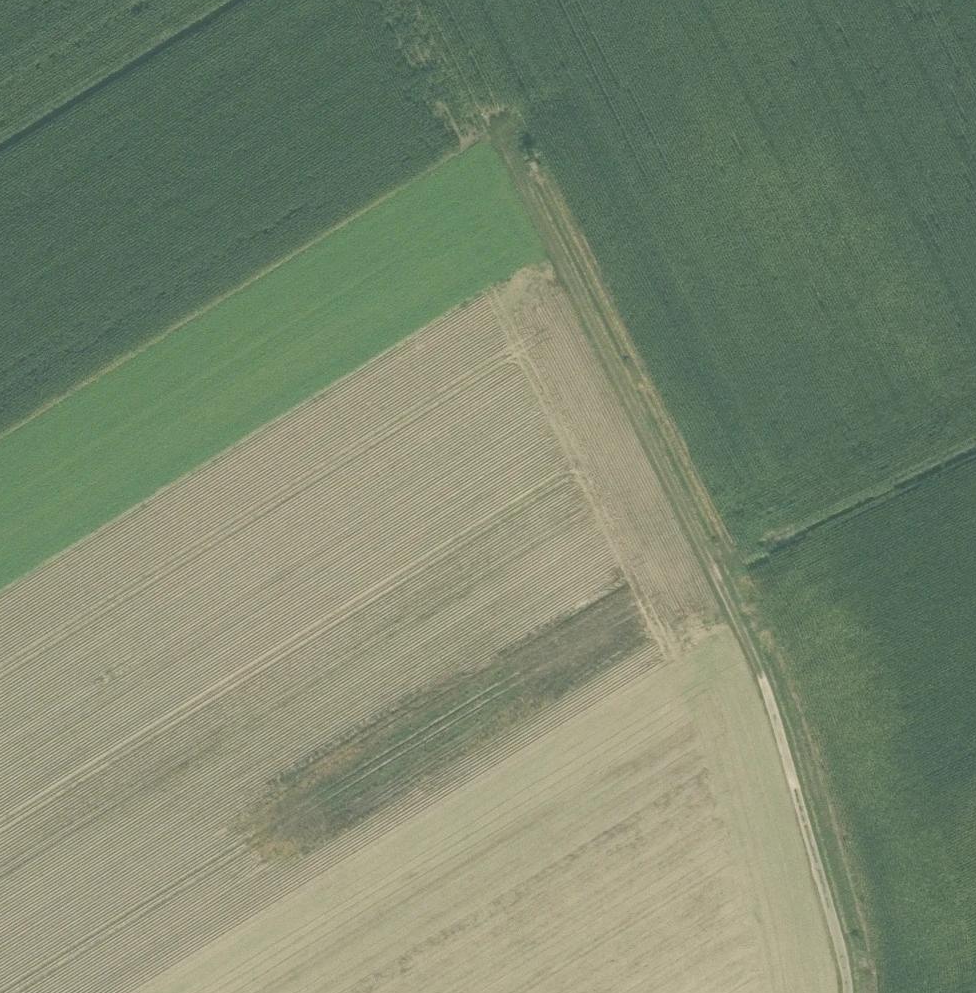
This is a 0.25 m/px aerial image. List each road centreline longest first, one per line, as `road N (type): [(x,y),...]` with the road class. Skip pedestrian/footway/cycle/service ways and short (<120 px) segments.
road 1 (track): [(850,992),(762,670),(493,121)]

